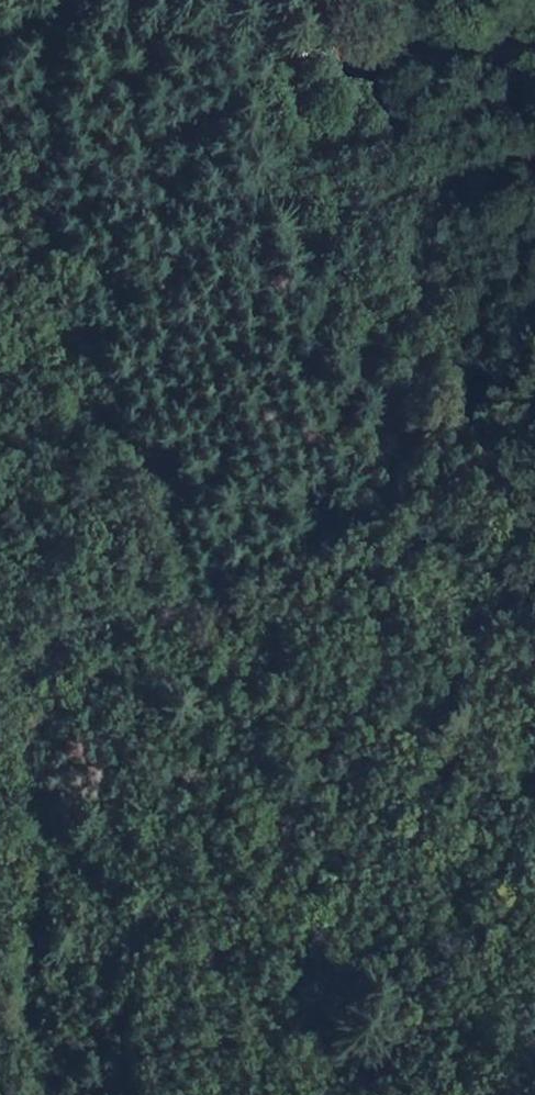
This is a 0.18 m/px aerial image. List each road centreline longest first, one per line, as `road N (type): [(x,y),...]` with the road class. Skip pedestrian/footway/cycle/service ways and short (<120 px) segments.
road 1 (track): [(0,50),(58,45),(368,68),(534,52)]

